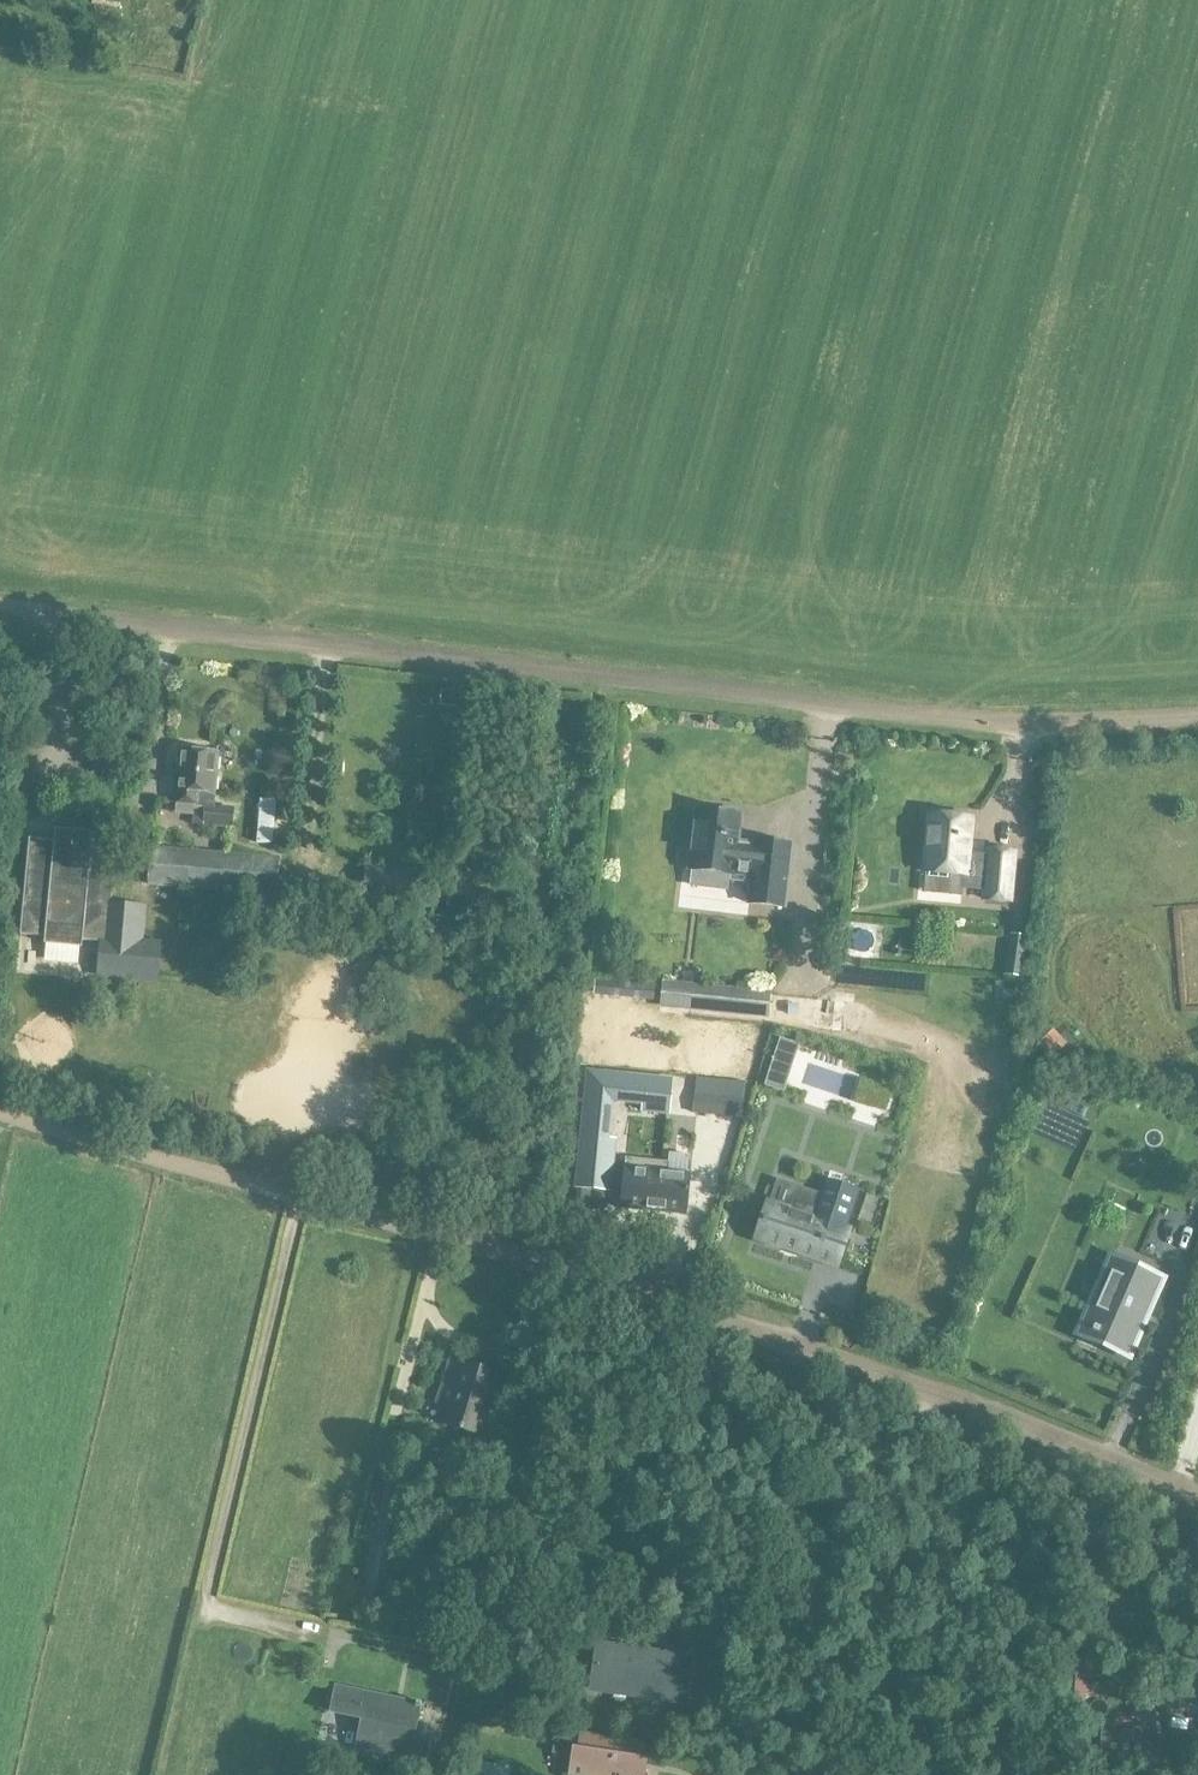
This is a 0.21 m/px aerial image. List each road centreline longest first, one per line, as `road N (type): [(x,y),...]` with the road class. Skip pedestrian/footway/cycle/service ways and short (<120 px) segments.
road 1 (track): [(1197,715),(1018,724),(0,606)]
road 2 (track): [(160,1161),(529,1261),(1197,1503)]
road 3 (track): [(0,1112),(160,1161)]

